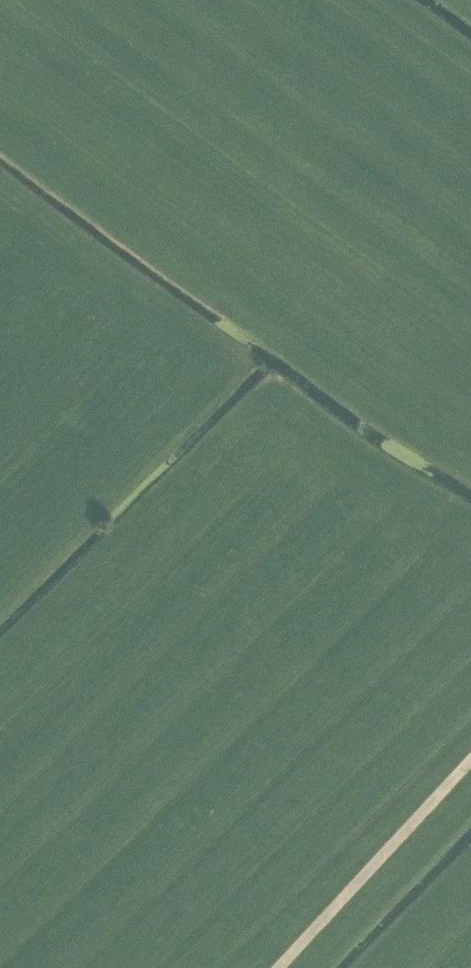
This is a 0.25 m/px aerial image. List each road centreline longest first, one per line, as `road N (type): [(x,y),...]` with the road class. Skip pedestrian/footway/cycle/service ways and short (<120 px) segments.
road 1 (track): [(470,761),(279,967)]

